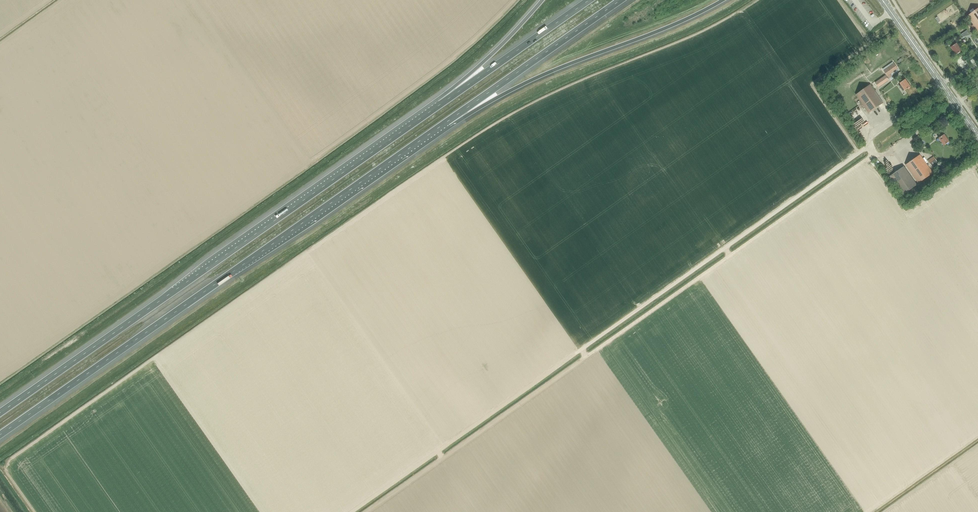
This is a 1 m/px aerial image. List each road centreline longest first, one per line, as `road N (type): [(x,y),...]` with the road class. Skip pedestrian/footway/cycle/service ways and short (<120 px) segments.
road 1 (motorway): [(0,435),(447,122)]
road 2 (motorway): [(440,104),(0,413)]
road 3 (track): [(896,119),(576,354)]
road 4 (track): [(908,139),(865,159),(584,357)]
road 5 (motorway): [(447,122),(724,0)]
road 6 (motorway): [(447,122),(621,0)]
road 7 (motorway): [(590,0),(440,104)]
road 8 (motorway): [(542,0),(440,104)]
road 9 (secondary): [(977,136),(899,23)]

